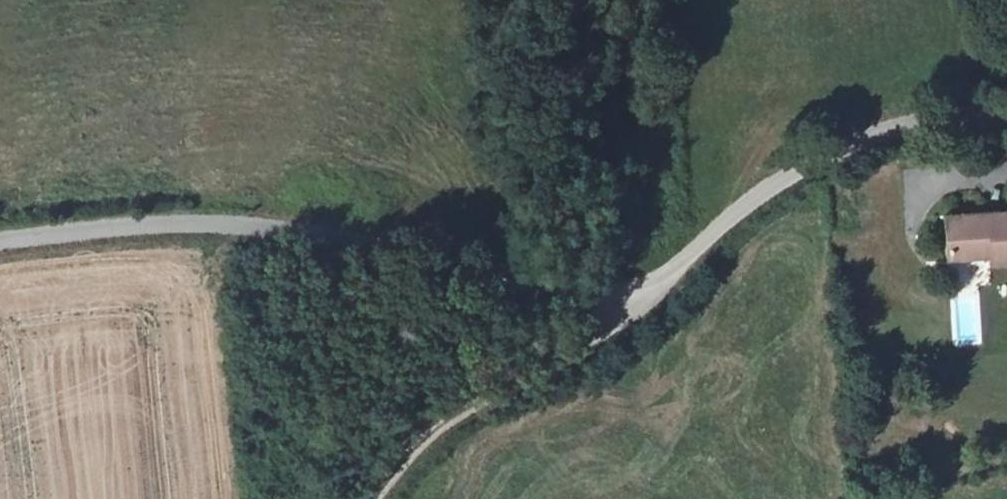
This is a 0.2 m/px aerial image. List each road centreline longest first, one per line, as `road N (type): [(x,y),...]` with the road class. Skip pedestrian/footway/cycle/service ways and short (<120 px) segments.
road 1 (unclassified): [(0,241),(208,222),(311,231),(518,284),(654,285)]
road 2 (residential): [(654,285),(779,183),(855,144),(930,125),(1006,120)]
road 3 (track): [(374,498),(495,388),(633,315),(654,285)]

